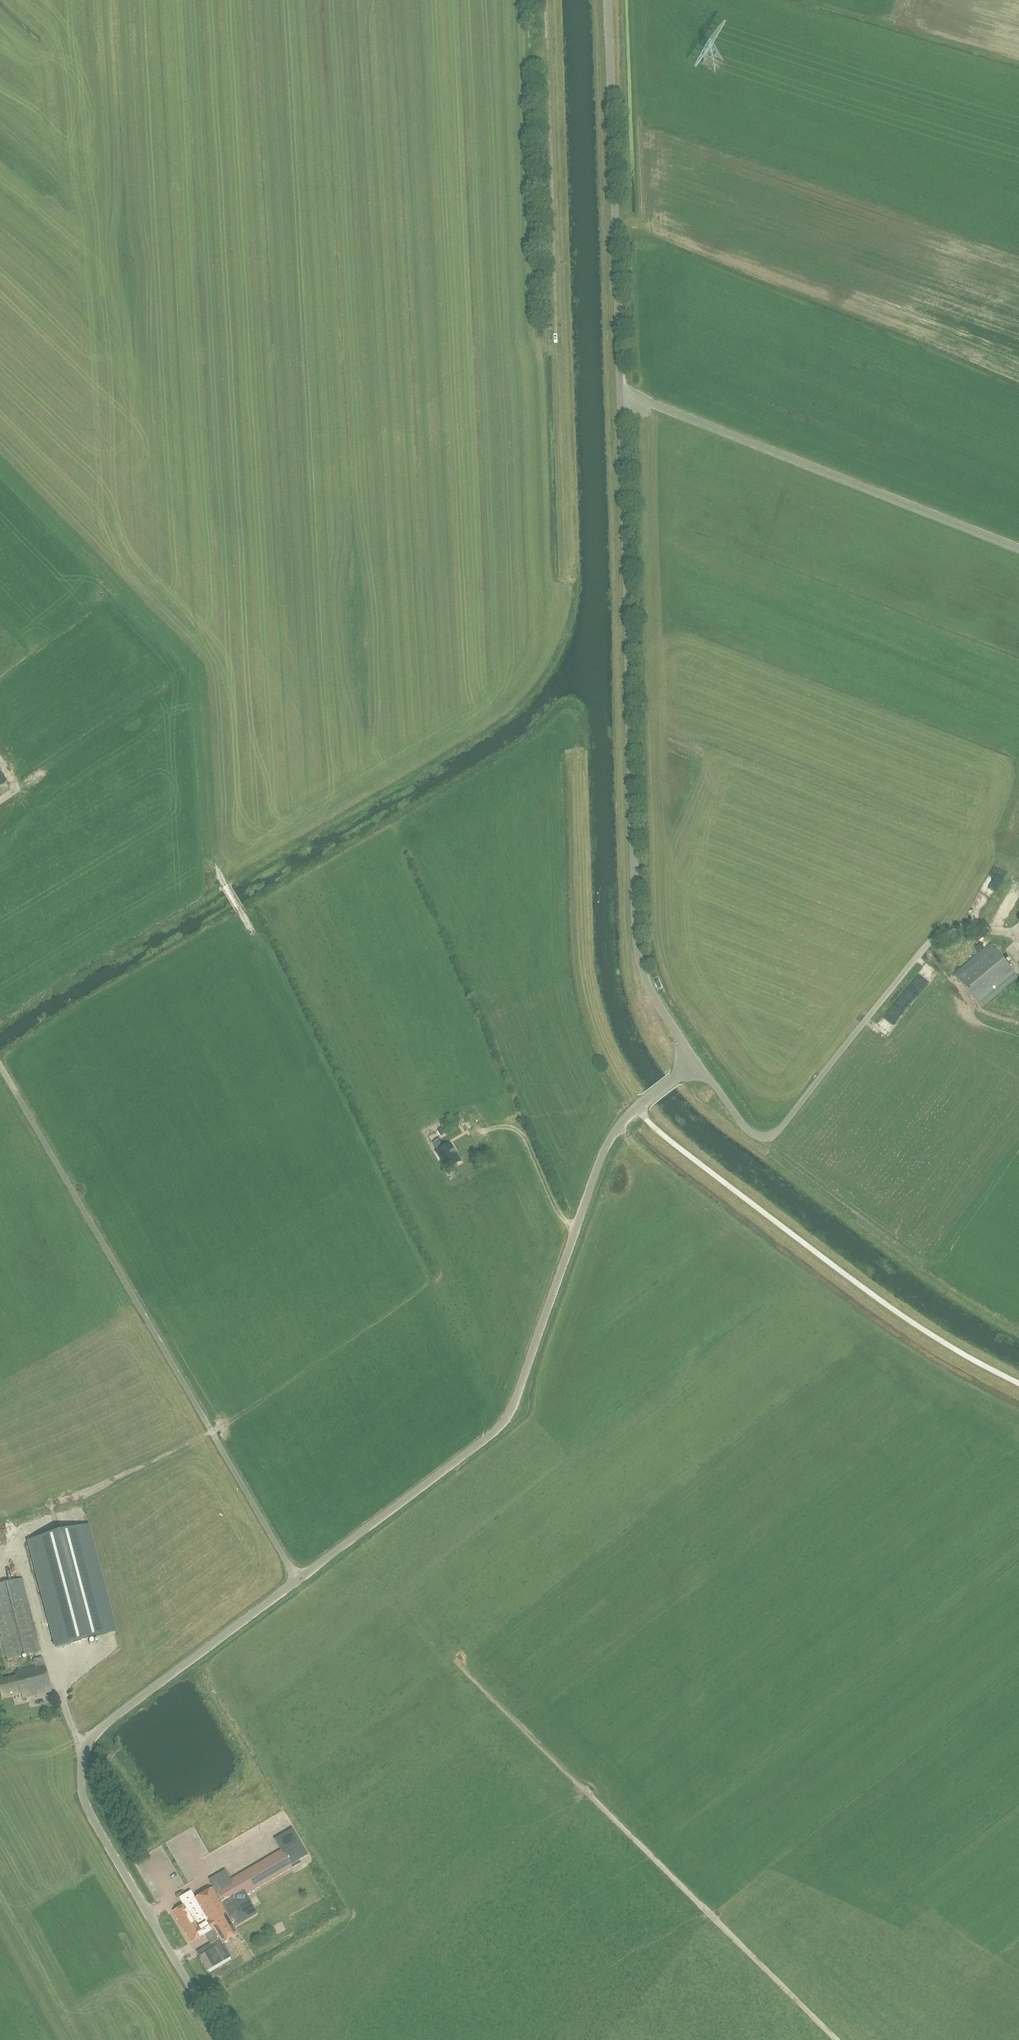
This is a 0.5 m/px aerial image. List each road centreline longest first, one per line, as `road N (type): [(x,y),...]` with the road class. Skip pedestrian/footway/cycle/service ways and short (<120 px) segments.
road 1 (tertiary): [(222,2039),(85,1805),(84,1751),(120,1713),(499,1426),(604,1149),(685,1066),(683,1044),(646,983),(637,951),(607,0)]
road 2 (track): [(545,341),(555,322),(544,0)]

